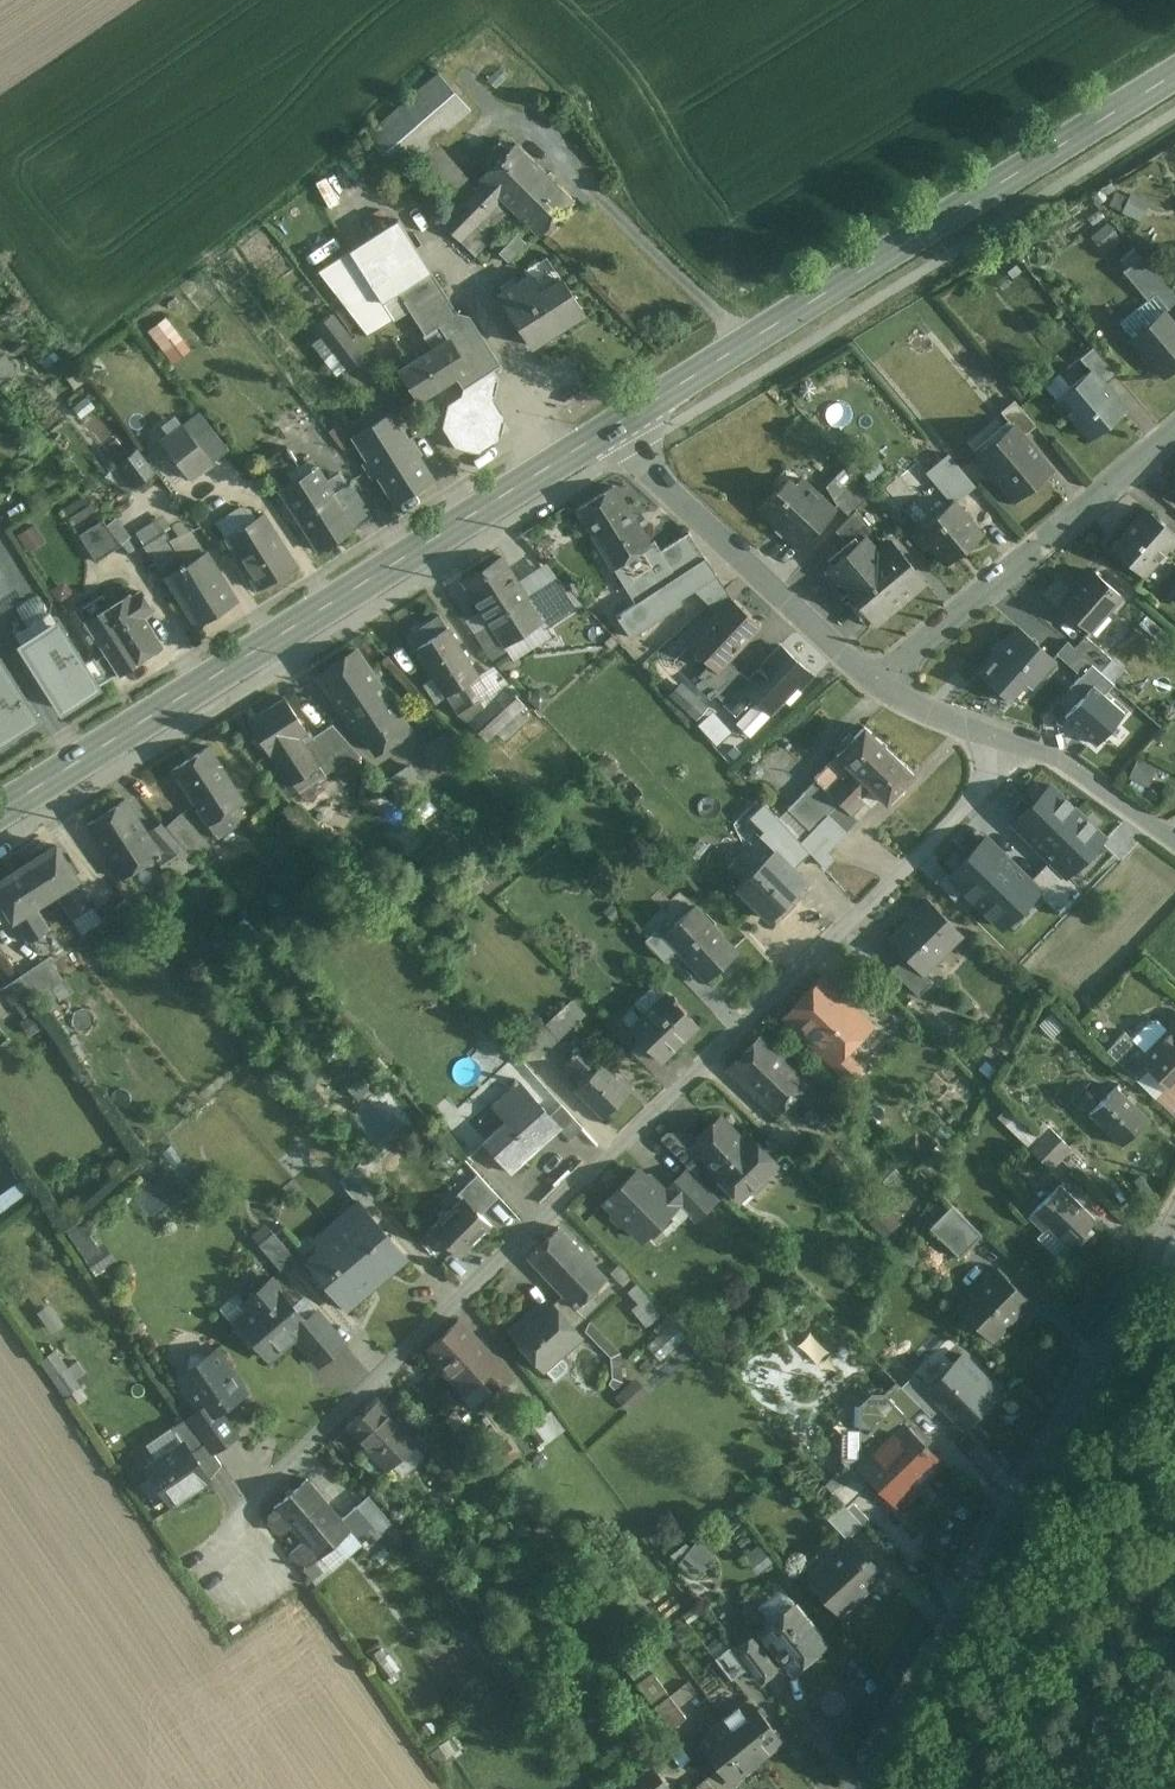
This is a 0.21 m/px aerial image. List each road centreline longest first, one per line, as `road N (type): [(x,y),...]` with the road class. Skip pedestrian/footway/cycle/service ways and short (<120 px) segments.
road 1 (residential): [(998,745),(959,813),(262,1491)]
road 2 (primary): [(619,423),(0,811)]
road 3 (residential): [(1174,1203),(863,1788)]
road 4 (primary): [(1174,77),(619,423)]
road 5 (residential): [(887,675),(1174,425)]
road 6 (unclassified): [(619,423),(887,675)]
road 7 (unclassified): [(998,745),(1058,761),(1174,840)]
road 8 (unclassified): [(887,675),(960,733),(998,745)]

